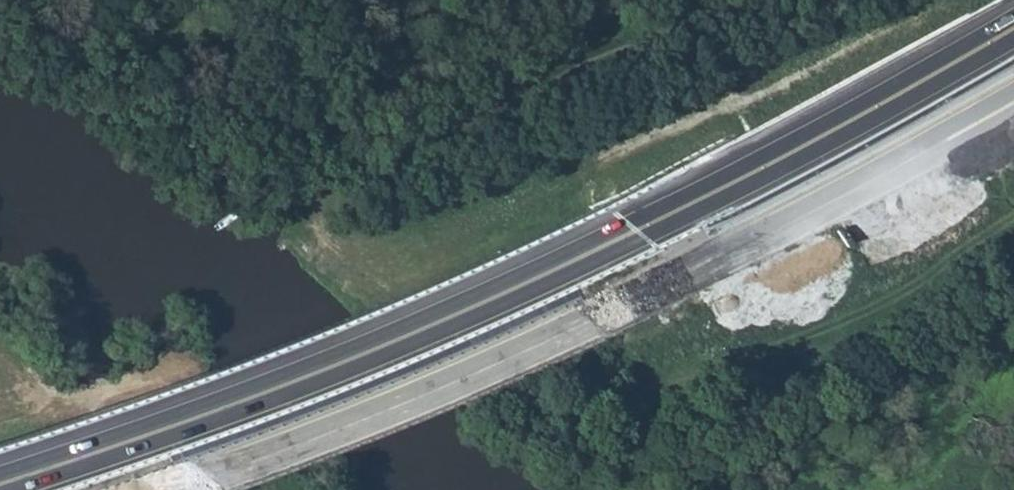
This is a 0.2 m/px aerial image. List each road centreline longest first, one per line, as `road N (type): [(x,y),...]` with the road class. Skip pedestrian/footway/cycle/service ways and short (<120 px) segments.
road 1 (trunk): [(1013,27),(789,155),(442,318),(263,392),(0,482)]
road 2 (trunk): [(170,489),(603,314),(805,218),(1013,102)]
road 3 (track): [(193,353),(173,372),(112,395),(0,408)]

